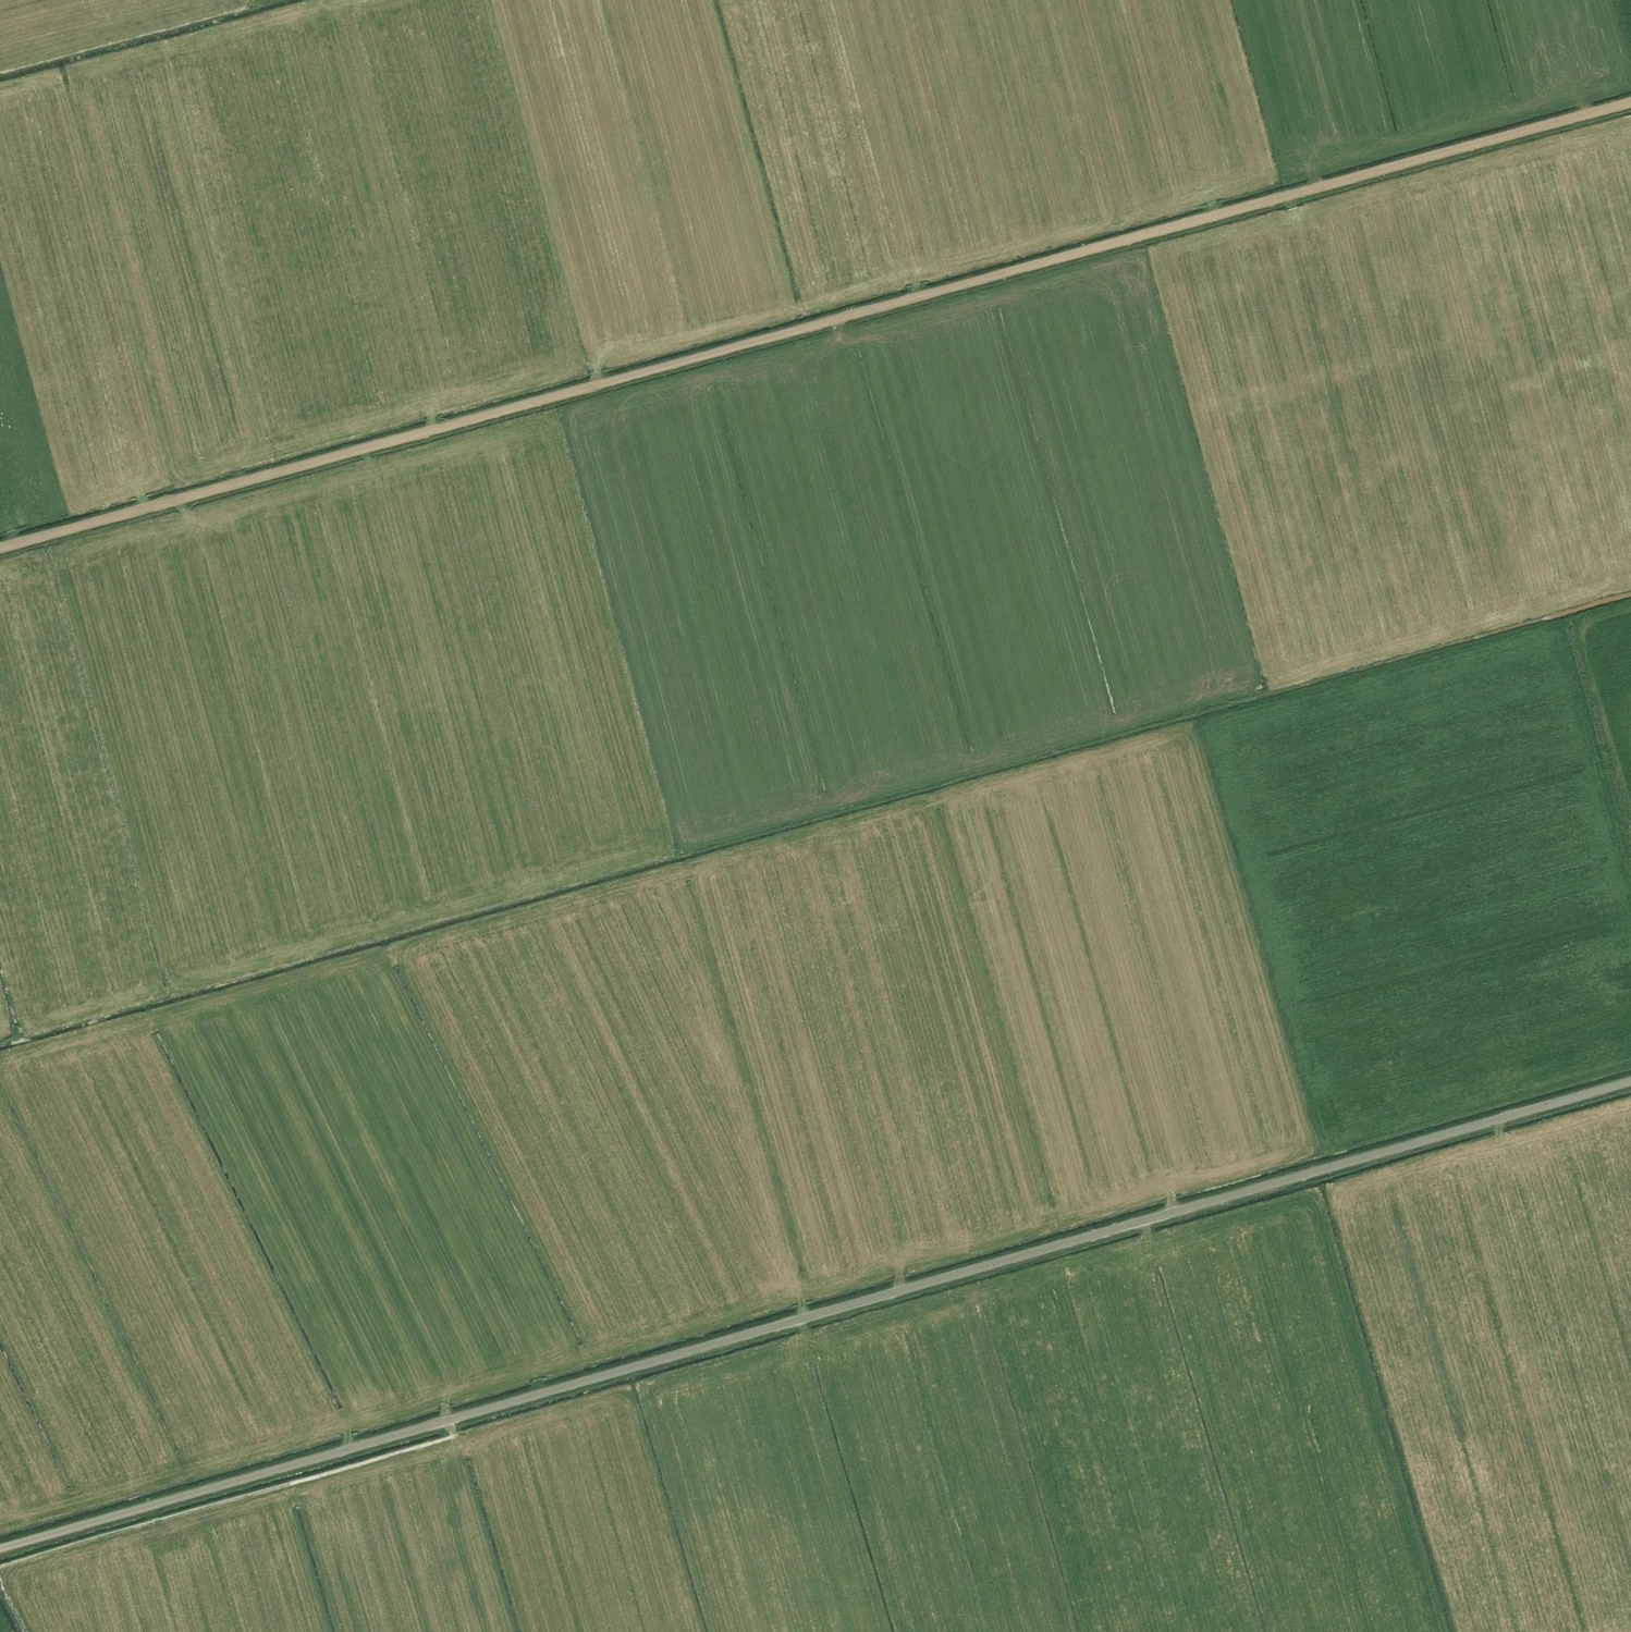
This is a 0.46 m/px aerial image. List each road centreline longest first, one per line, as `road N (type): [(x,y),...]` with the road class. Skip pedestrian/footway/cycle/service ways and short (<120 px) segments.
road 1 (unclassified): [(0,1551),(1630,1082)]
road 2 (track): [(0,548),(1630,102)]

